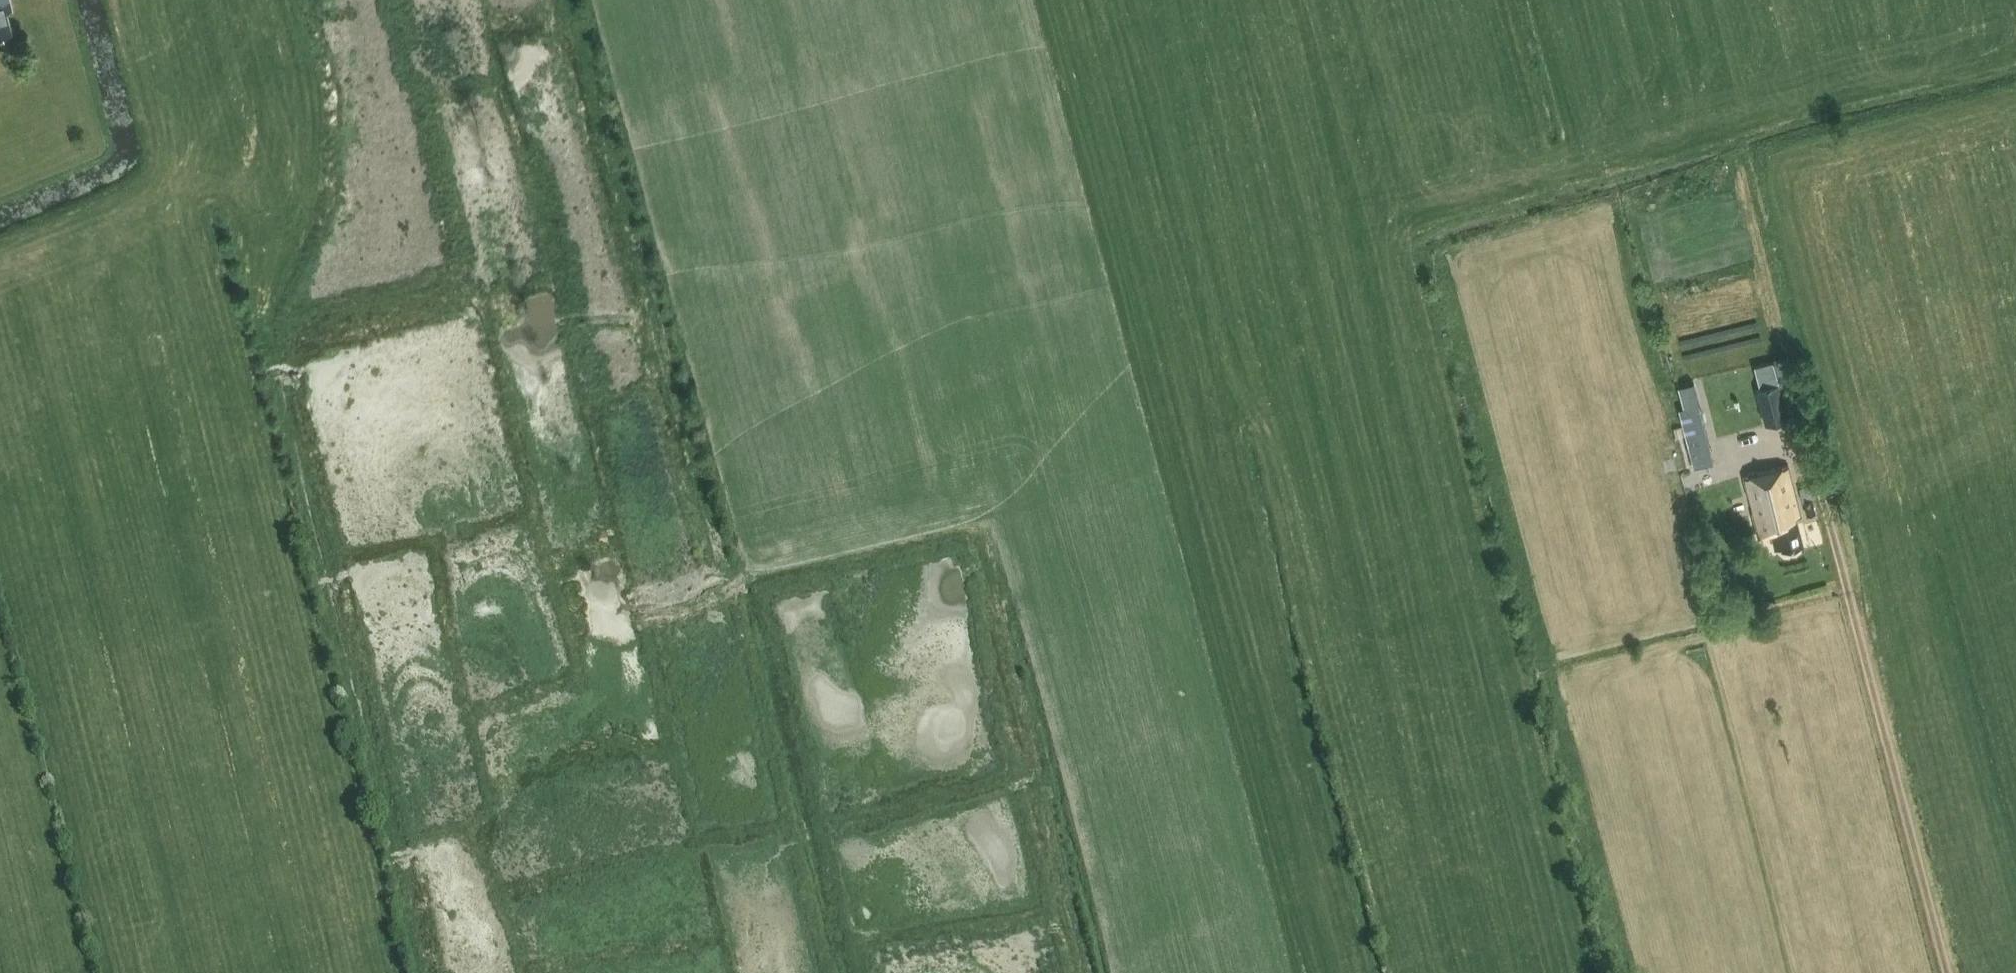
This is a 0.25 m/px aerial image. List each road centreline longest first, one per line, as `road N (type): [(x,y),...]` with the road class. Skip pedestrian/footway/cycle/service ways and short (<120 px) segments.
road 1 (track): [(1946,972),(1844,575)]

